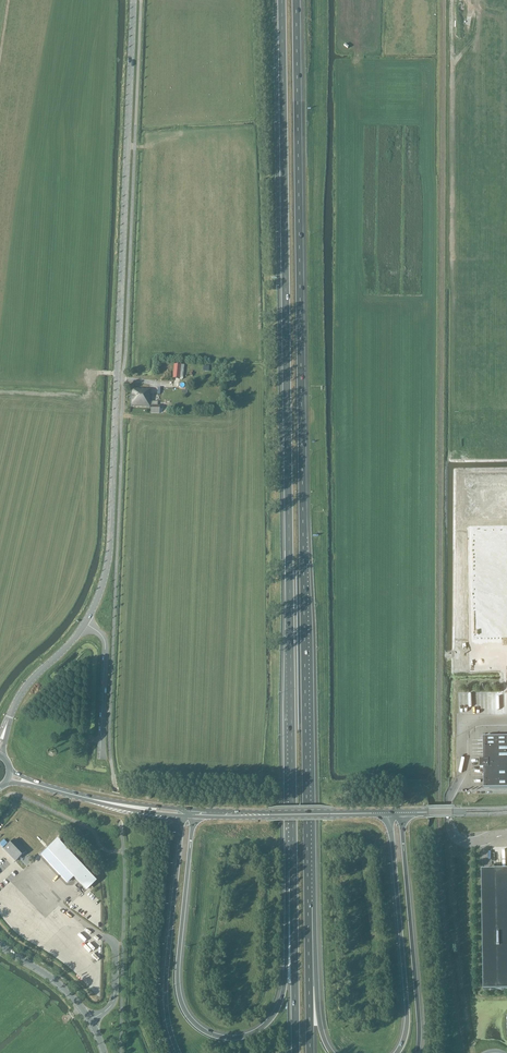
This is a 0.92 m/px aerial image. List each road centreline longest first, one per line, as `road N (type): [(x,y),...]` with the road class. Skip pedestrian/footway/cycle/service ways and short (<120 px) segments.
road 1 (motorway): [(308,906),(296,0)]
road 2 (motorway): [(282,0),(293,854)]
road 3 (tertiary): [(4,730),(25,687),(85,623),(107,570),(134,0)]
road 4 (motorway): [(293,854),(278,1008),(250,1034),(208,1033),(186,1011),(178,982),(194,813)]
road 5 (motorway): [(389,813),(408,1016),(396,1052)]
road 6 (motorway): [(183,813),(166,992),(179,1052)]
road 7 (motorway): [(418,1052),(401,813)]
road 8 (motorway): [(293,854),(296,1052)]
road 9 (primary): [(194,813),(389,813)]
road 10 (primary): [(183,813),(31,783)]
road 11 (motorway): [(332,1052),(320,1023),(308,906)]
road 12 (motorway): [(310,1052),(308,906)]

